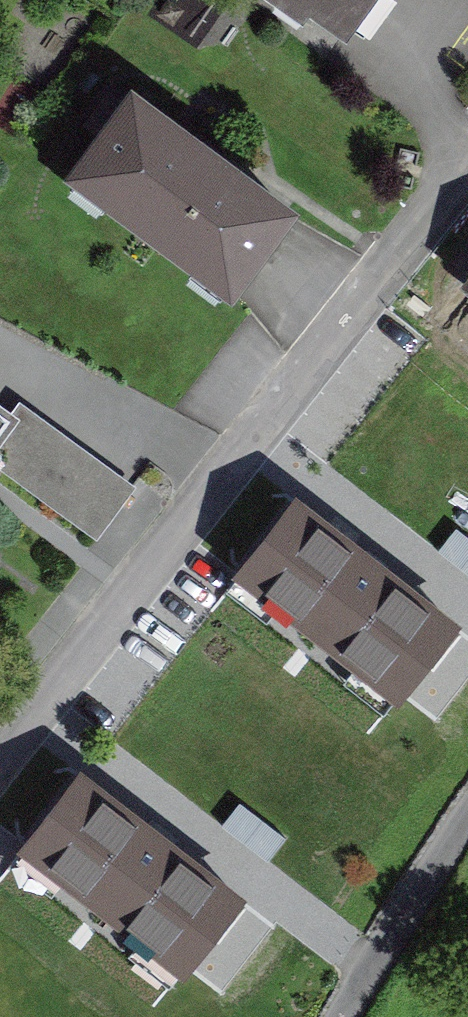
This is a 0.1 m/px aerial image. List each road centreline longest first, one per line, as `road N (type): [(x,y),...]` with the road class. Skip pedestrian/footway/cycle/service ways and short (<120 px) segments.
road 1 (residential): [(0,757),(467,163)]
road 2 (residential): [(338,1016),(467,811)]

